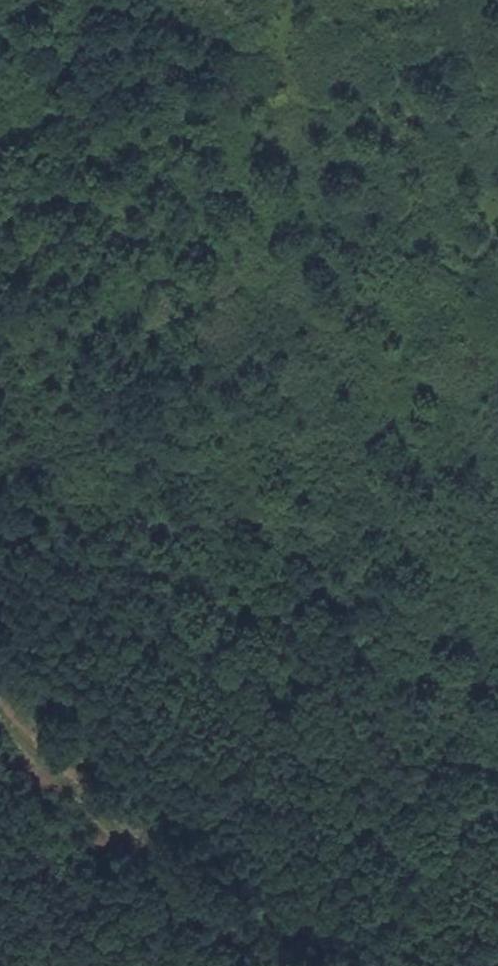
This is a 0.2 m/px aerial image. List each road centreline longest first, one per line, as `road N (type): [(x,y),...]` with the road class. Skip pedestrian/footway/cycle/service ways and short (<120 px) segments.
road 1 (track): [(259,965),(0,714)]

